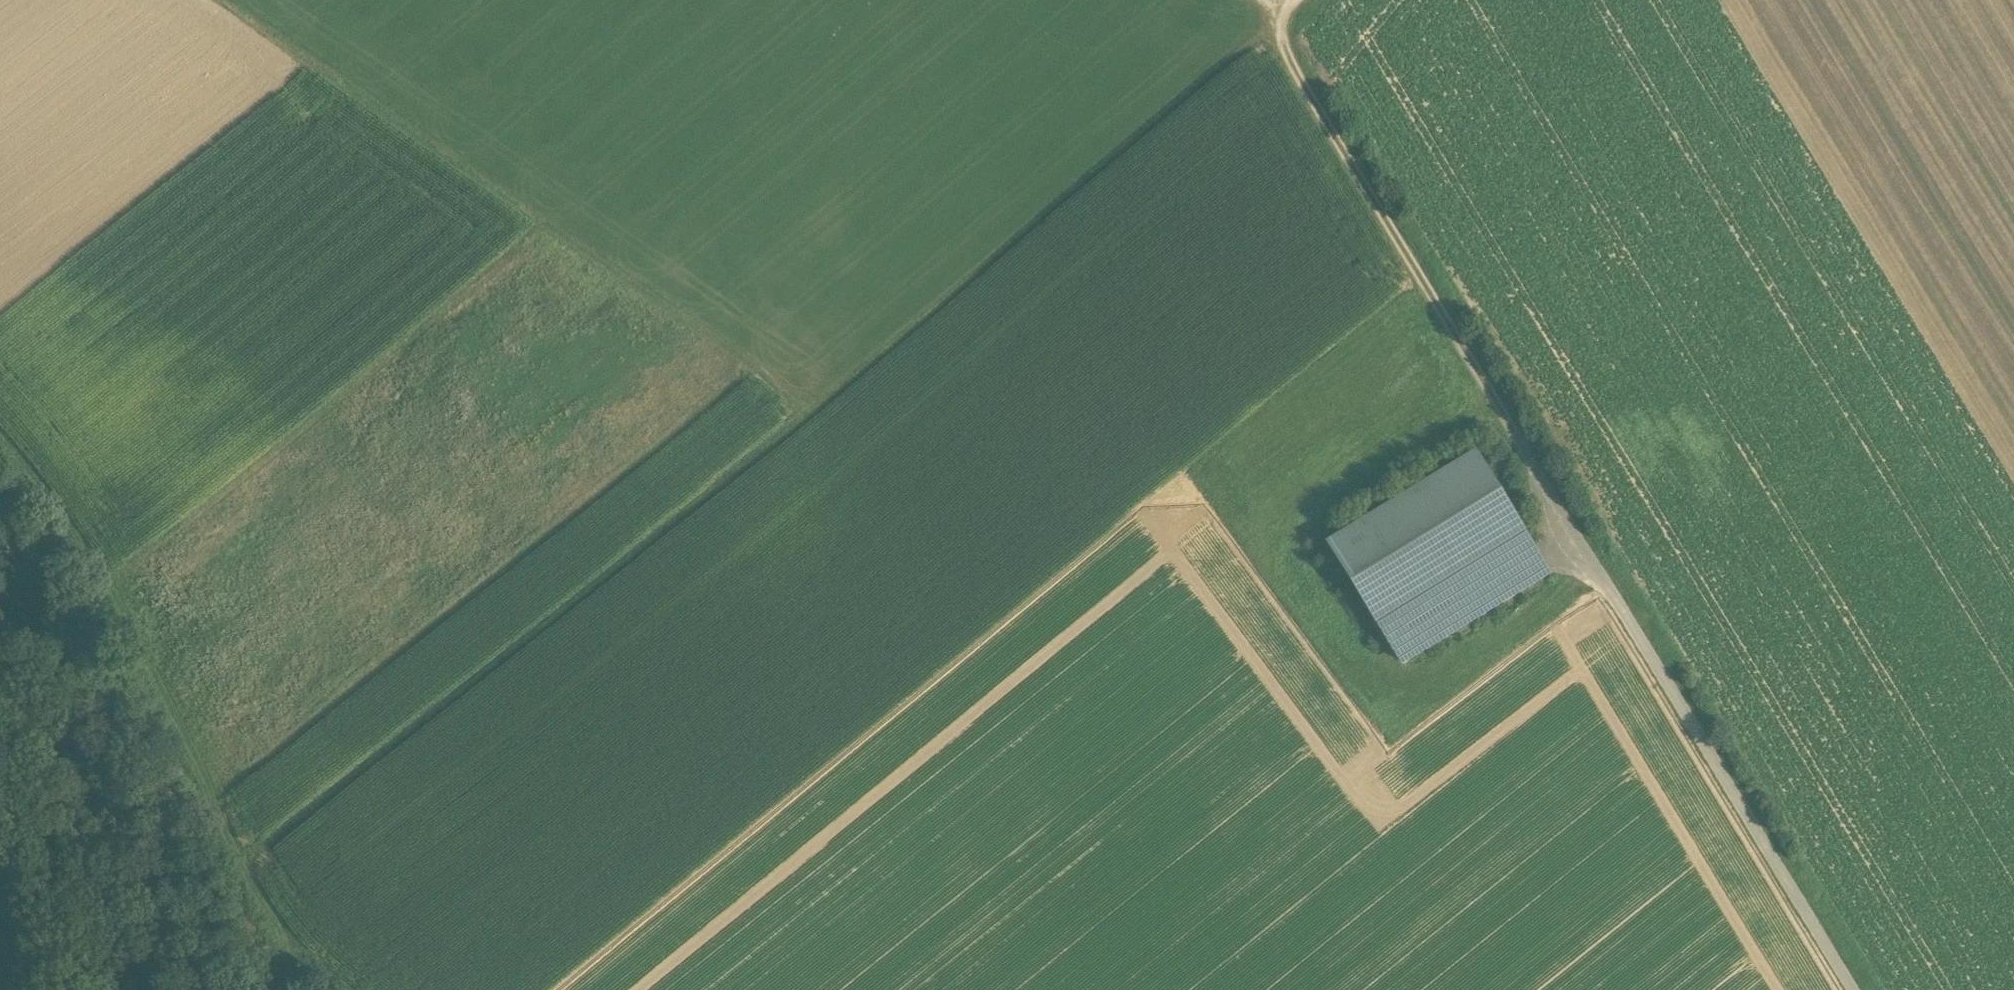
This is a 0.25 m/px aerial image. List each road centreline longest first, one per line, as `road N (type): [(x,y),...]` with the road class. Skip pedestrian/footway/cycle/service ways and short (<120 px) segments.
road 1 (track): [(241,873),(1273,33),(1262,0)]
road 2 (track): [(1851,989),(1273,33),(1297,0)]
road 3 (track): [(811,409),(217,0)]
road 4 (track): [(0,461),(114,612),(241,873)]
road 5 (track): [(258,989),(262,929),(241,873)]

